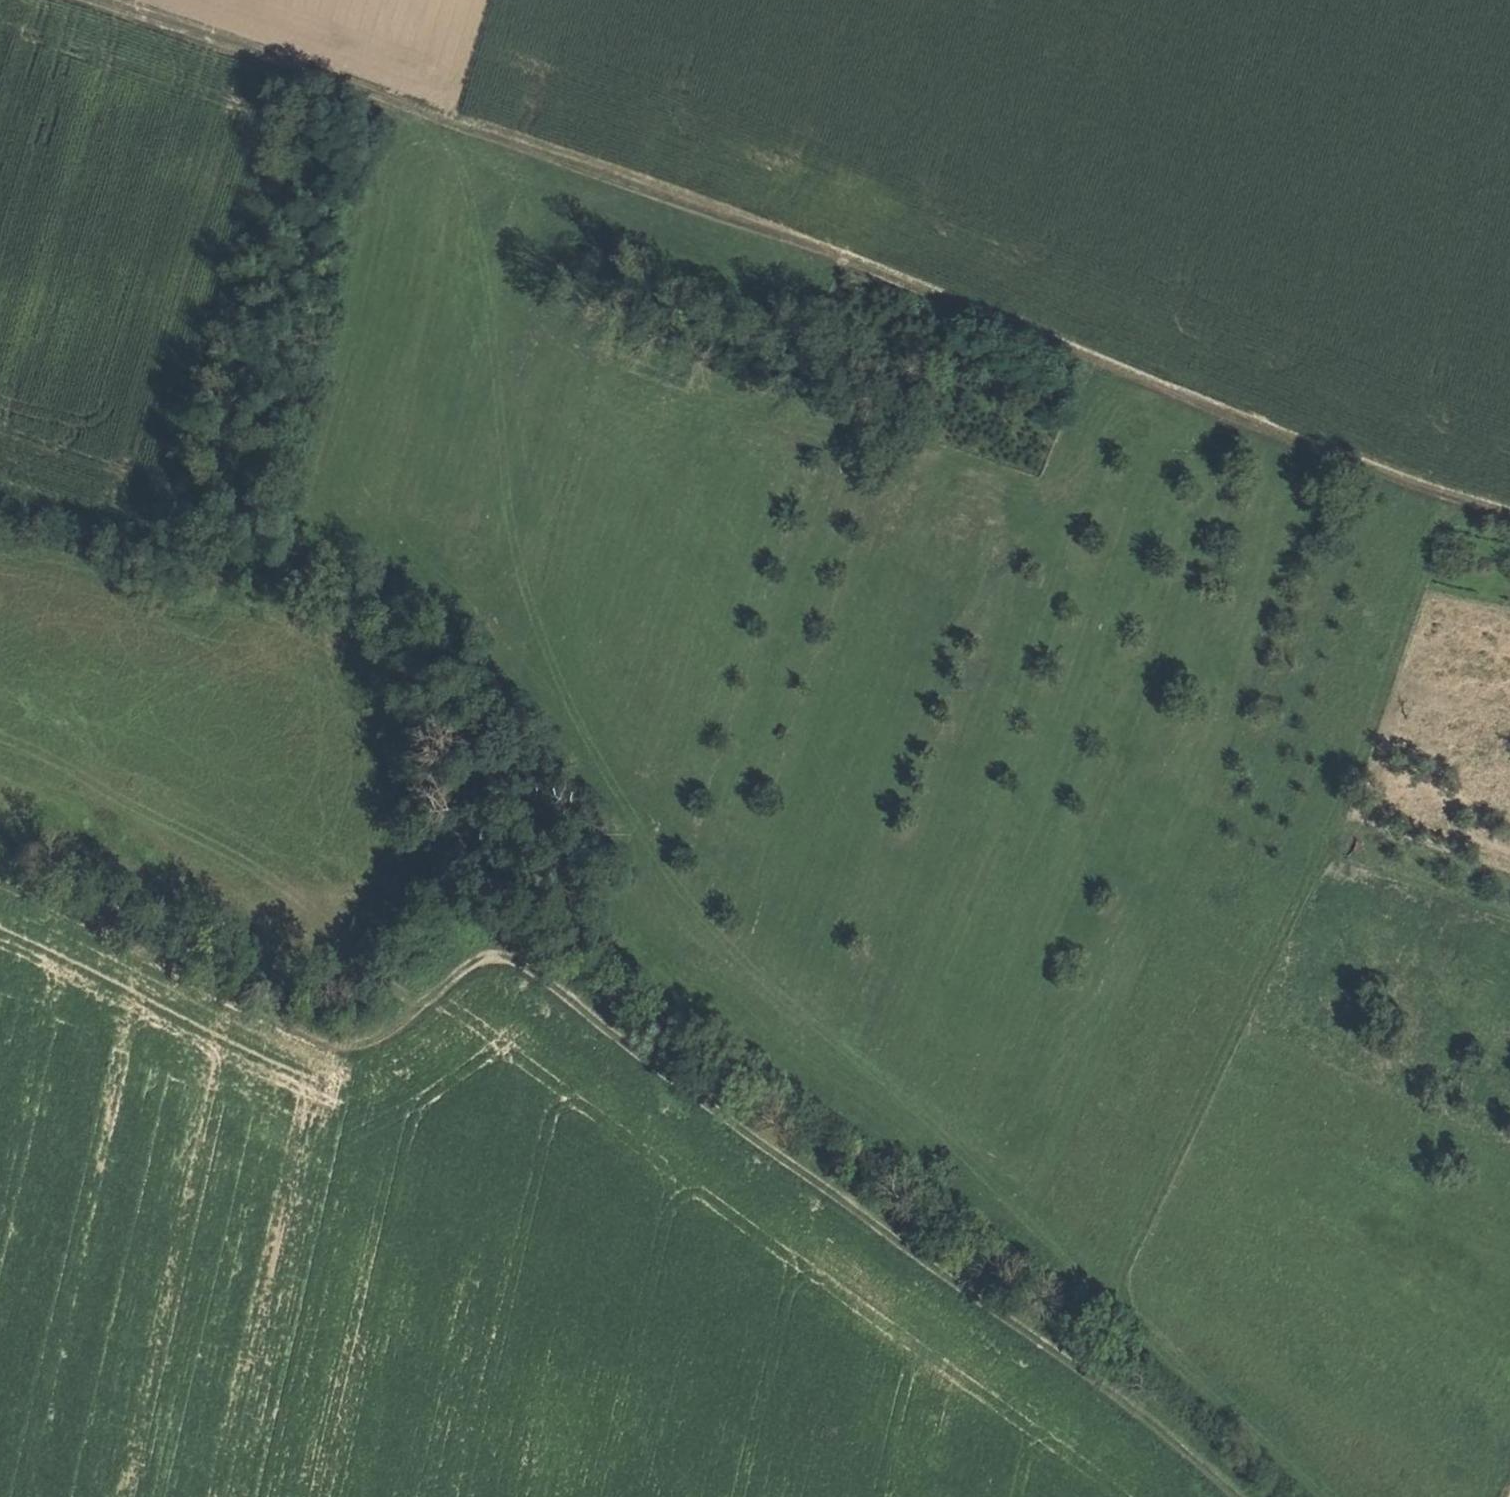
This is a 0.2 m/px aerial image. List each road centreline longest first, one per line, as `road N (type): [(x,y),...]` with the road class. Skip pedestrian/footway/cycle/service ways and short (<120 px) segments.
road 1 (track): [(86,0),(763,228),(1406,492),(1509,524)]

